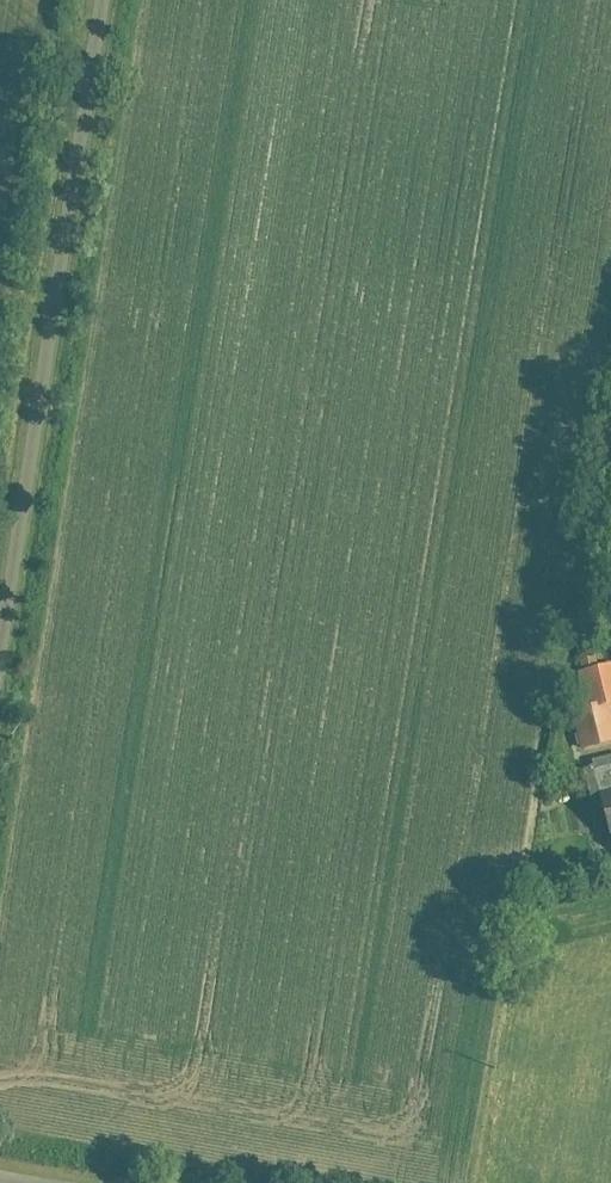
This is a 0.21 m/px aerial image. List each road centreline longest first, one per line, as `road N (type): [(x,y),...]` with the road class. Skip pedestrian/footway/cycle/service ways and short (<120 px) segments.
road 1 (residential): [(111,0),(0,682)]

